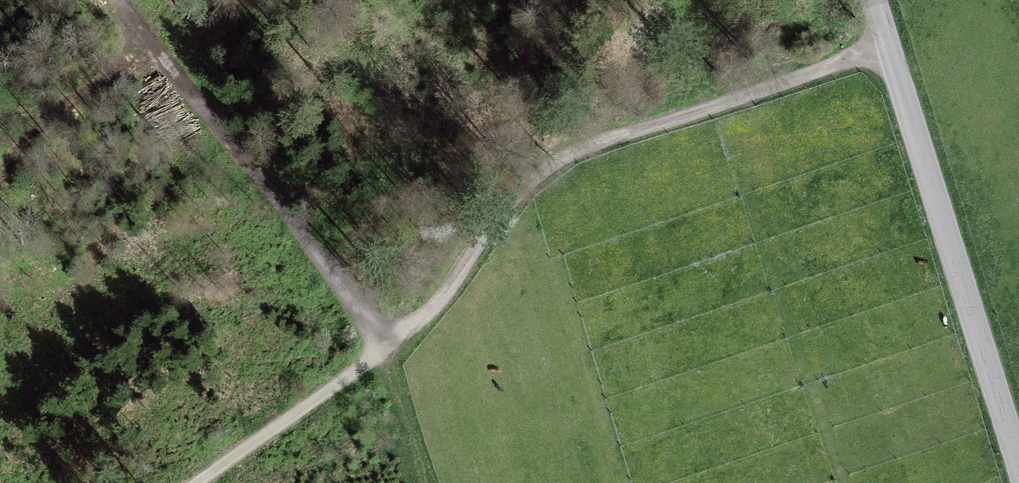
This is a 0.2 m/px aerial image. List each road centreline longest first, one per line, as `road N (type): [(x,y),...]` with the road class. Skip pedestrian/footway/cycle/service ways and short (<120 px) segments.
road 1 (track): [(384,346),(423,321),(572,173),(882,48)]
road 2 (tertiary): [(1018,471),(869,0)]
road 3 (track): [(111,0),(384,346)]
road 4 (track): [(384,346),(197,482)]

